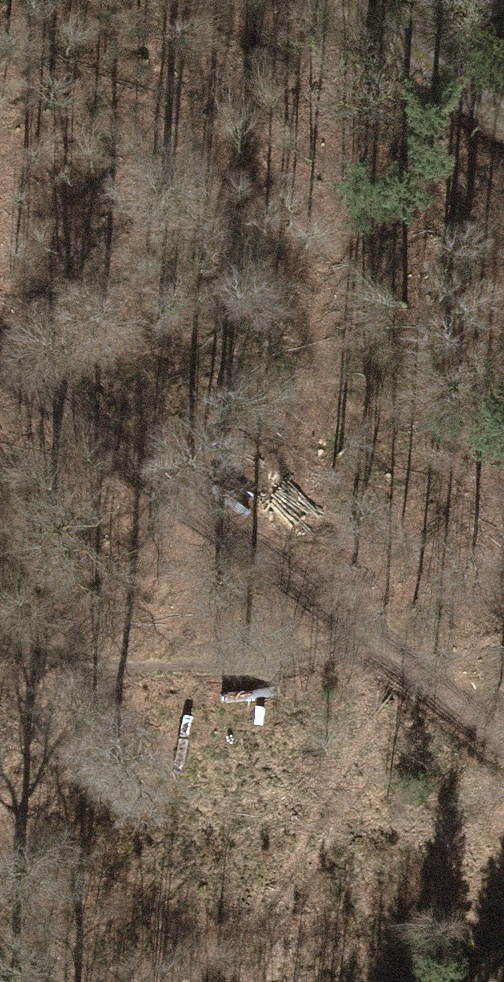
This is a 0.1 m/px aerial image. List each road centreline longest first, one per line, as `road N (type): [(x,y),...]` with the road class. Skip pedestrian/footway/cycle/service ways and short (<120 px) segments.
road 1 (track): [(0,349),(367,632)]
road 2 (track): [(342,0),(503,117)]
road 3 (track): [(367,632),(503,752)]

